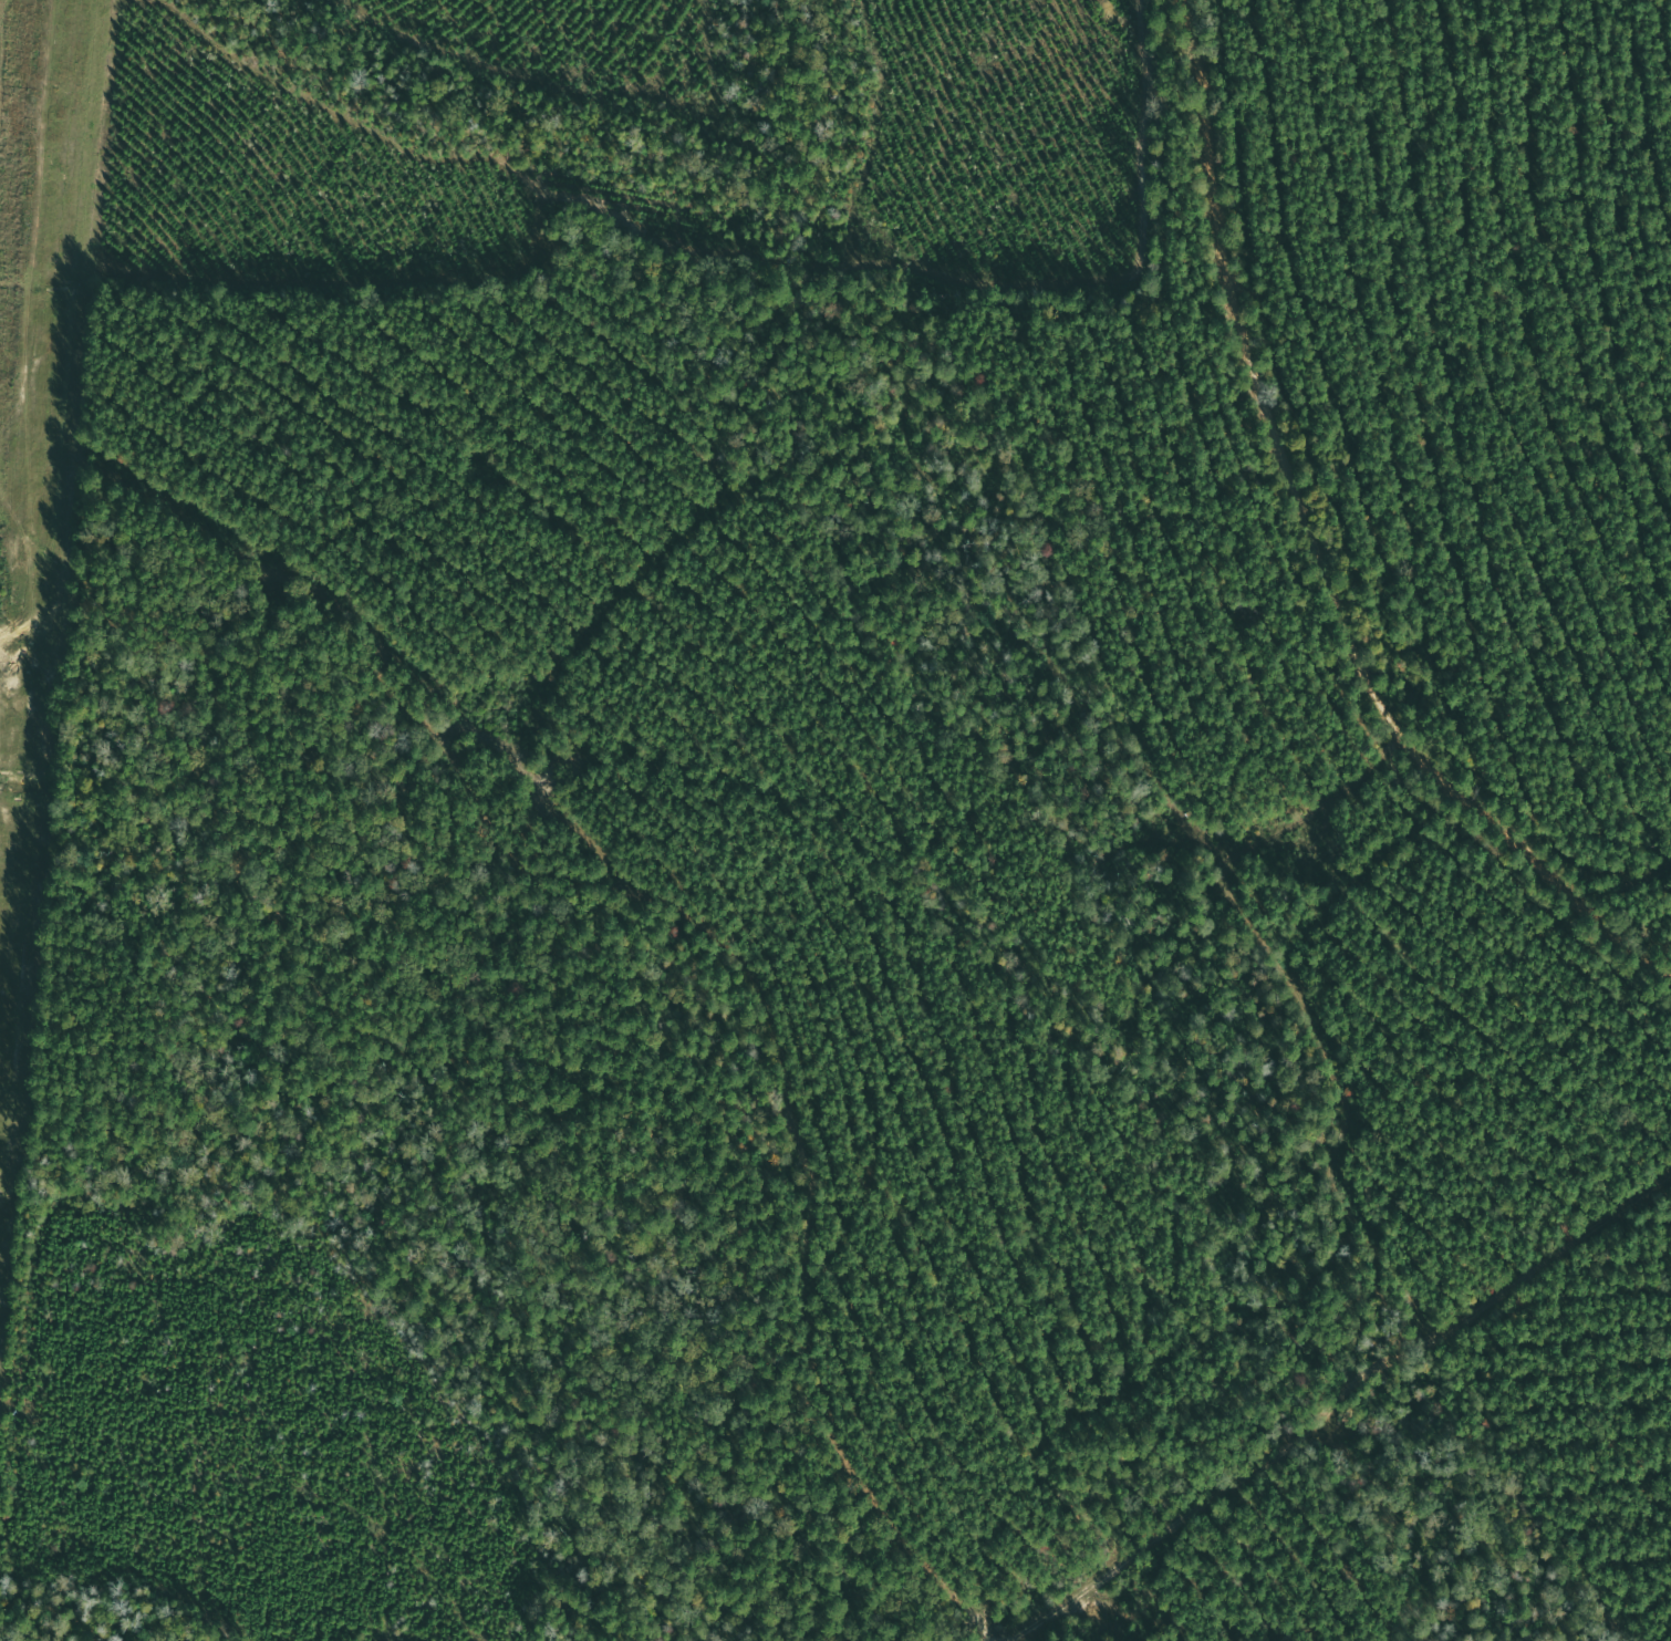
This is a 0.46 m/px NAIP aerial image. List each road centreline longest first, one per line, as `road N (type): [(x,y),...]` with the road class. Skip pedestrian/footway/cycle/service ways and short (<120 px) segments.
road 1 (residential): [(1670,998),(1378,724),(1279,570),(1164,0)]

